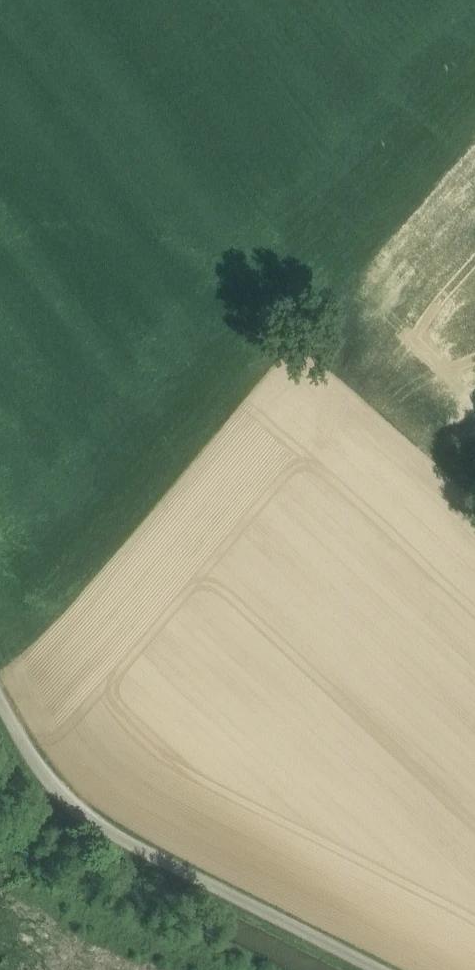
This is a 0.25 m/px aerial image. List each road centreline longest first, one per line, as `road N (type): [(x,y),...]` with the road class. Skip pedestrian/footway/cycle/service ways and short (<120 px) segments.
road 1 (unclassified): [(381,969),(113,837),(42,772),(0,694)]

